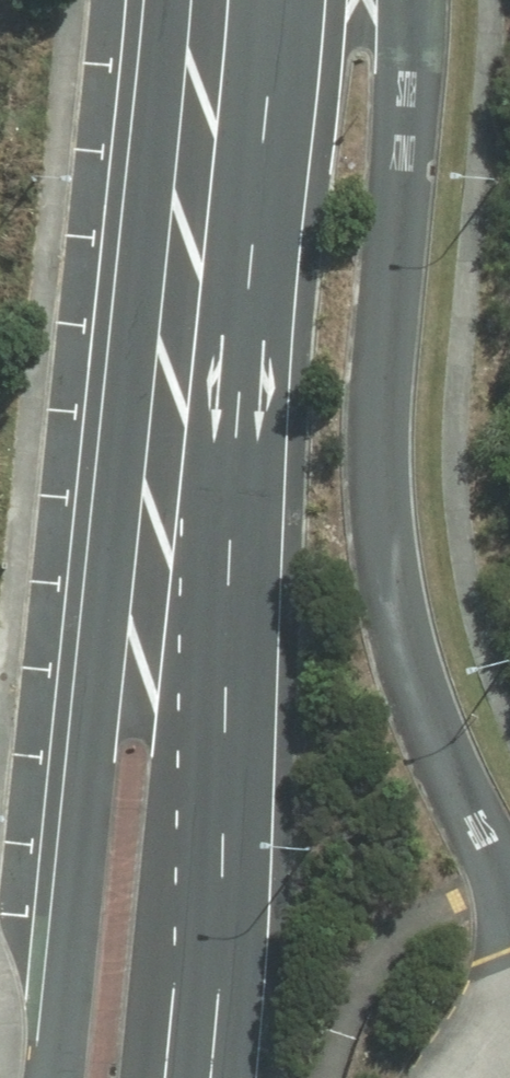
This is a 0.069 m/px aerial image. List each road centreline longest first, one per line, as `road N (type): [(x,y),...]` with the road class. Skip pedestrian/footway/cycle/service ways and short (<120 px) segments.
road 1 (tertiary): [(57,1077),(94,743),(205,48)]
road 2 (tertiary): [(205,48),(209,757),(181,1077)]

